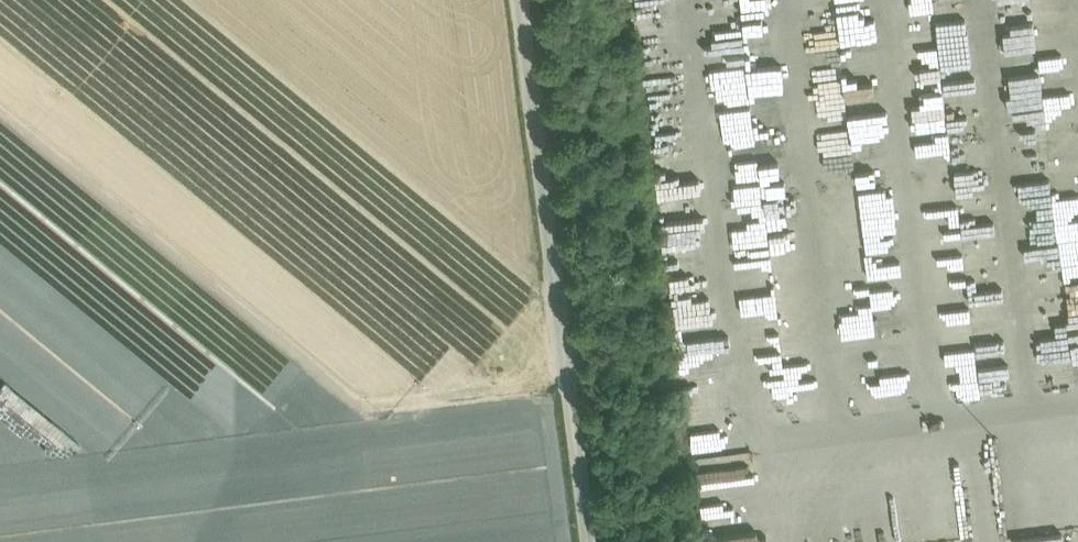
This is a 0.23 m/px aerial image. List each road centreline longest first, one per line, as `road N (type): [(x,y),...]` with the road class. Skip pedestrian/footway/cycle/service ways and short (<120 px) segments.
road 1 (unclassified): [(520,0),(589,541)]

